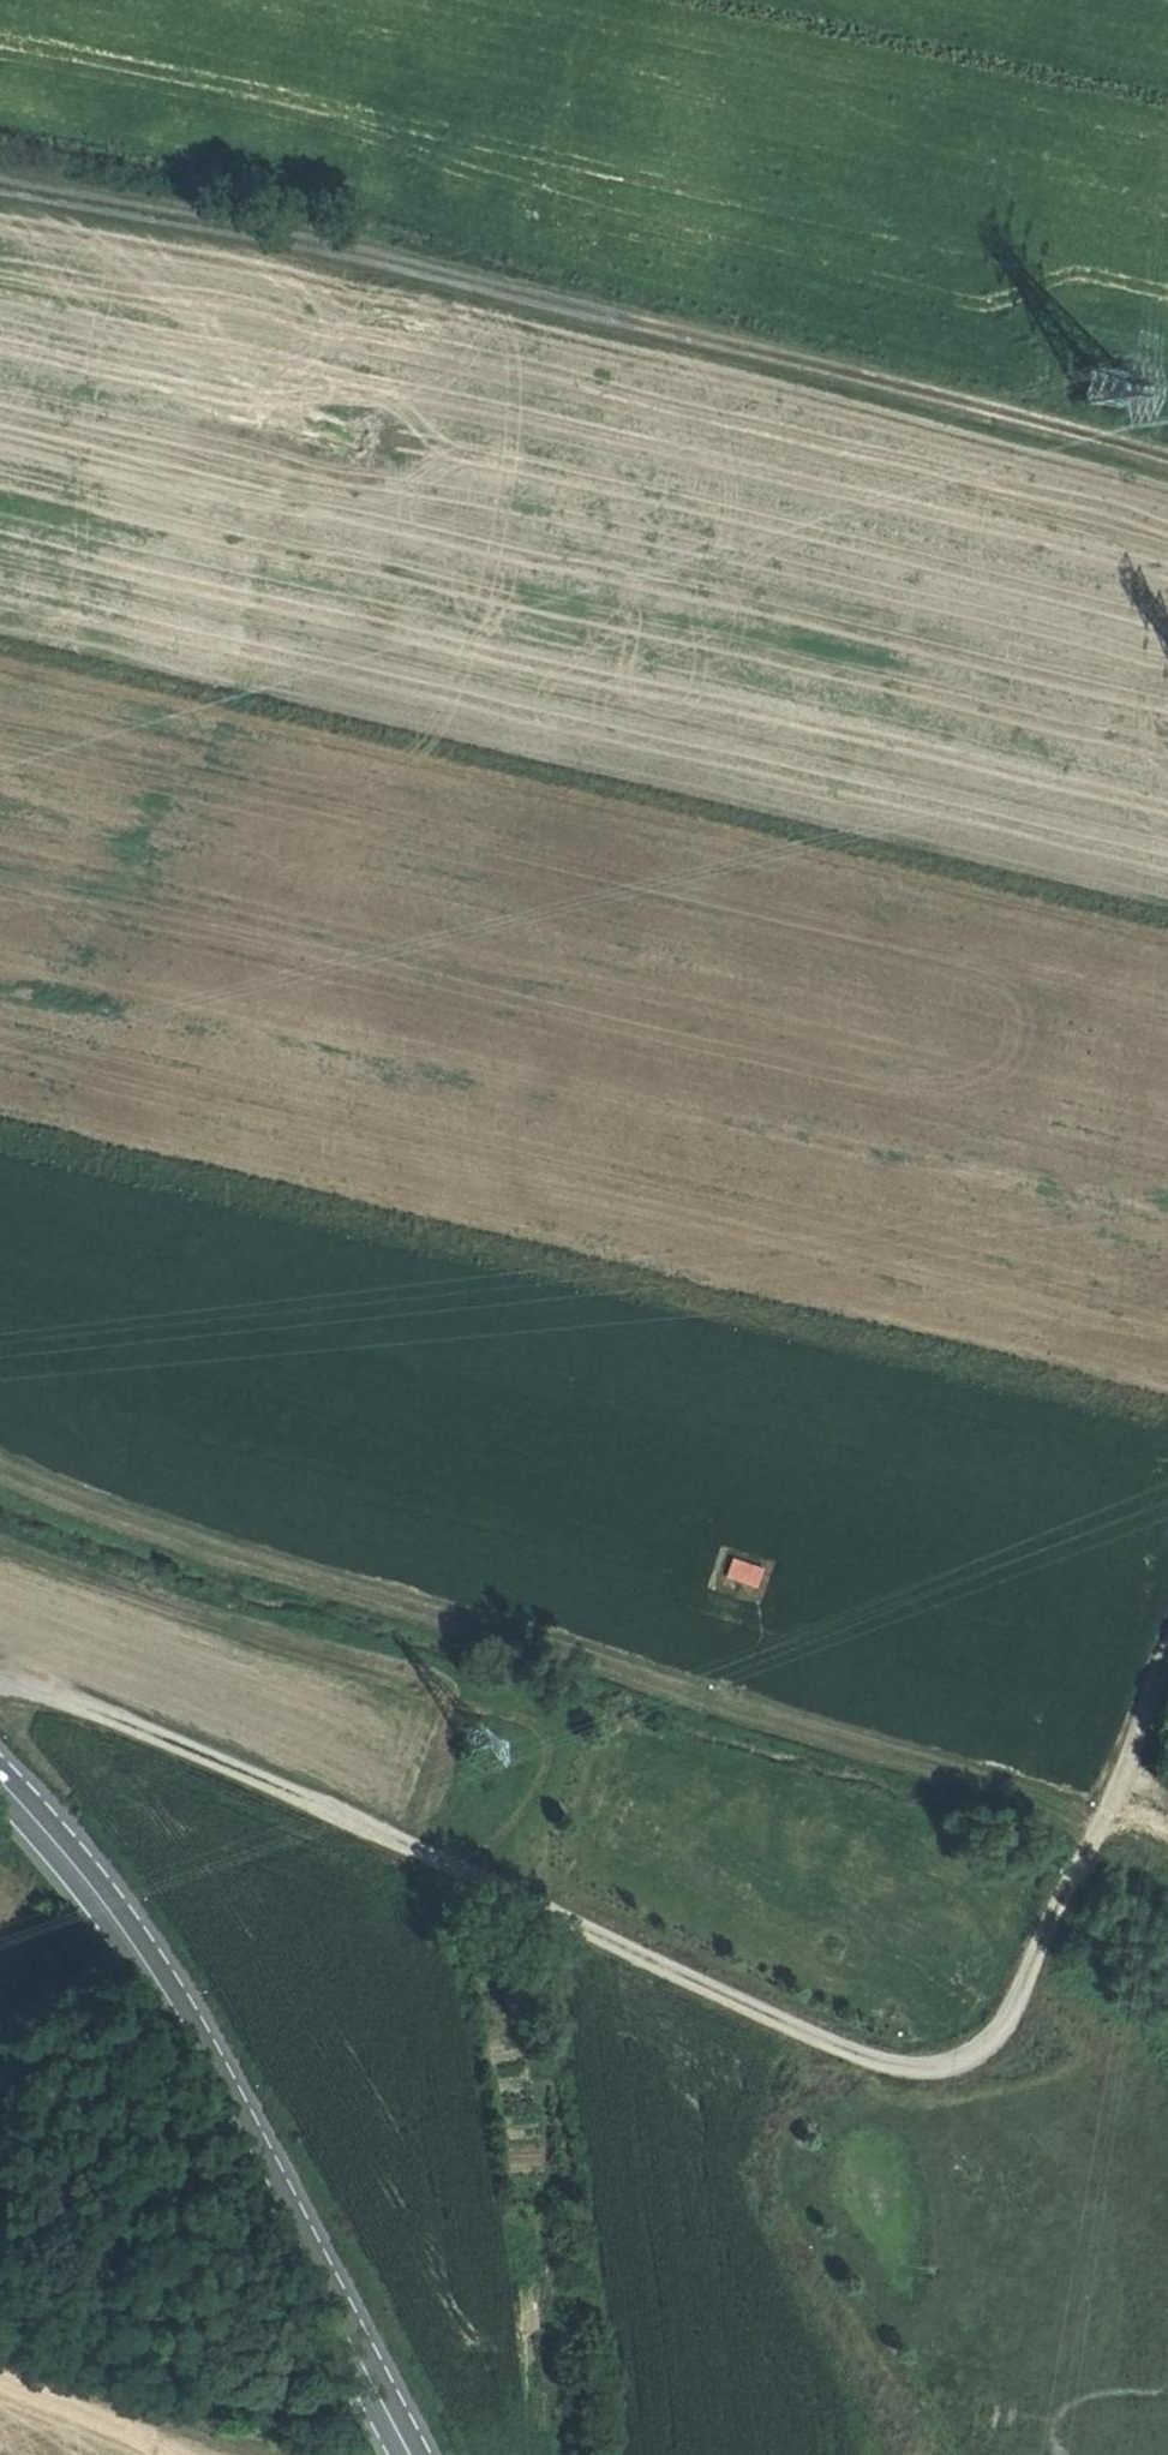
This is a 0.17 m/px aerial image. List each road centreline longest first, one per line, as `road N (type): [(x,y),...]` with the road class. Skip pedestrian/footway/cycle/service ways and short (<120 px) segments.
road 1 (track): [(0,1691),(112,1720),(423,1839),(971,2082),(1167,1662)]
road 2 (track): [(1167,460),(431,268),(0,184)]
road 3 (secondary): [(0,1785),(130,1946),(197,2052),(407,2454)]
road 4 (track): [(0,2362),(254,2454)]

